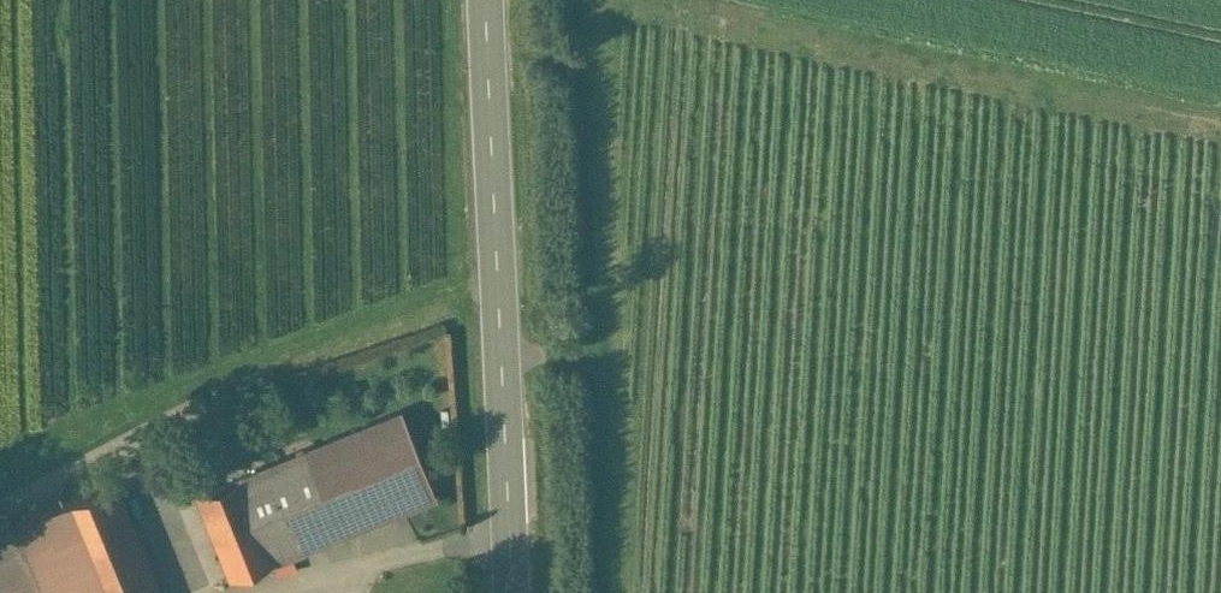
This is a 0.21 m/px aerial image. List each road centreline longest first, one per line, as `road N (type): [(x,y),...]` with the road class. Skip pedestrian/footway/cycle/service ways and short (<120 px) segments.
road 1 (secondary): [(485,0),(511,592)]

